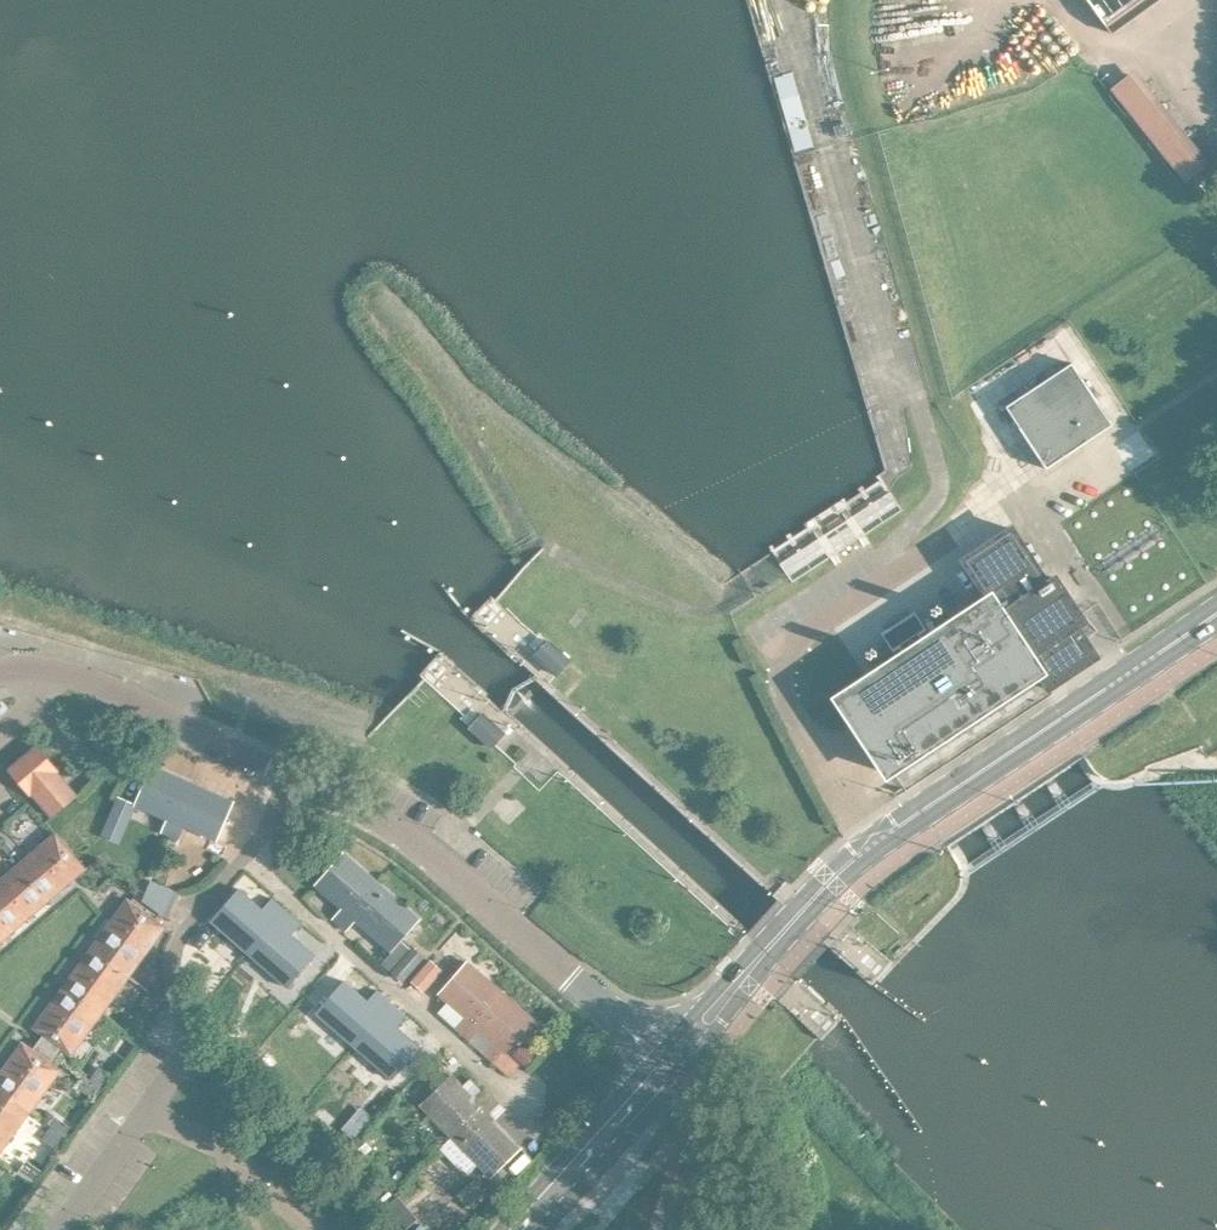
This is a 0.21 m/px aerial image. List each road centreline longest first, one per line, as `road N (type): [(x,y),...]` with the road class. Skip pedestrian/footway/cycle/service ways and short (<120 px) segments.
road 1 (secondary): [(692,1005),(844,843),(1216,594)]
road 2 (unclassified): [(295,761),(411,827),(596,981),(649,1040)]
road 3 (residential): [(510,1076),(236,842)]
road 4 (unclassified): [(0,656),(71,659),(295,761)]
road 5 (secondary): [(649,1040),(479,1229)]
road 6 (secondary): [(514,1229),(669,1055)]
road 7 (residential): [(179,920),(168,949),(185,1039),(148,1095)]
road 8 (unclassified): [(30,1229),(64,1200),(148,1095)]

